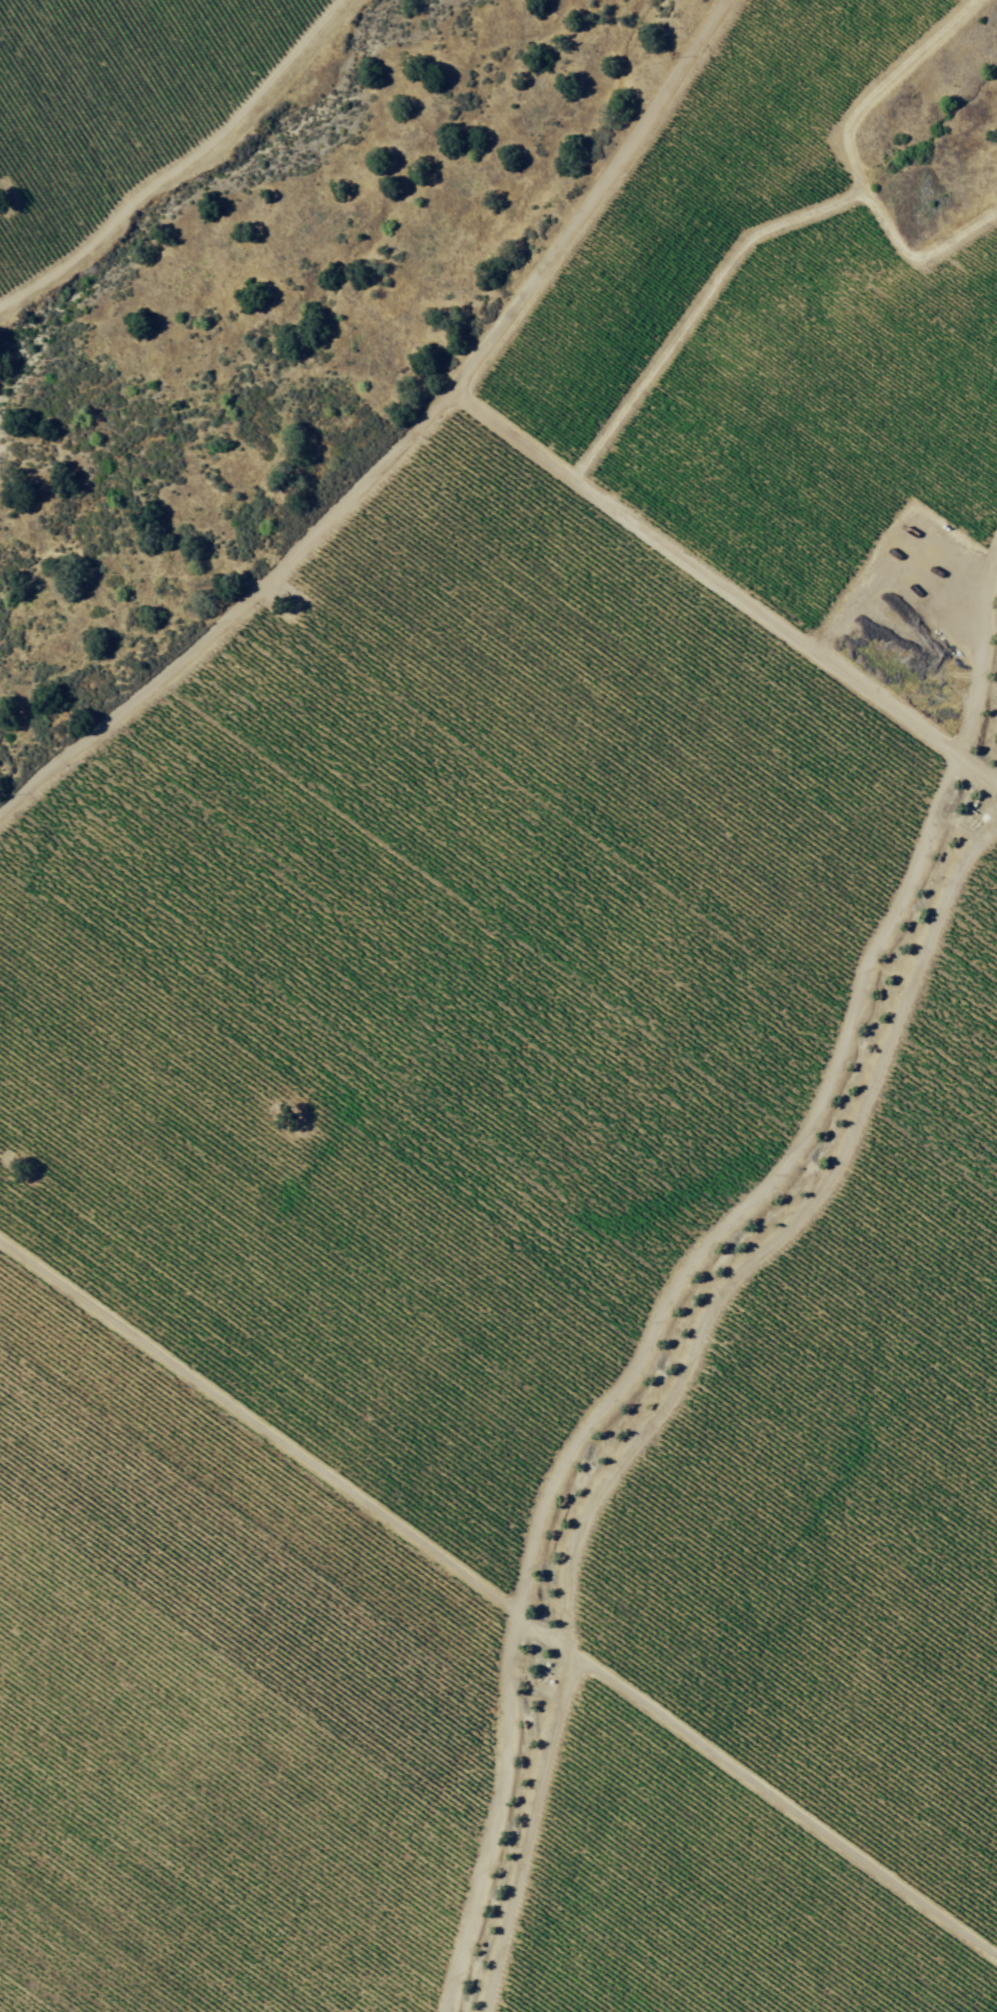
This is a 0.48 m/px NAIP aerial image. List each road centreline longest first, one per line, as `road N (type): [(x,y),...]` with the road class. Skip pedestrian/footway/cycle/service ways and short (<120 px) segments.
road 1 (track): [(0,824),(179,669),(459,393),(730,0)]
road 2 (track): [(459,393),(510,450),(560,487),(996,784)]

